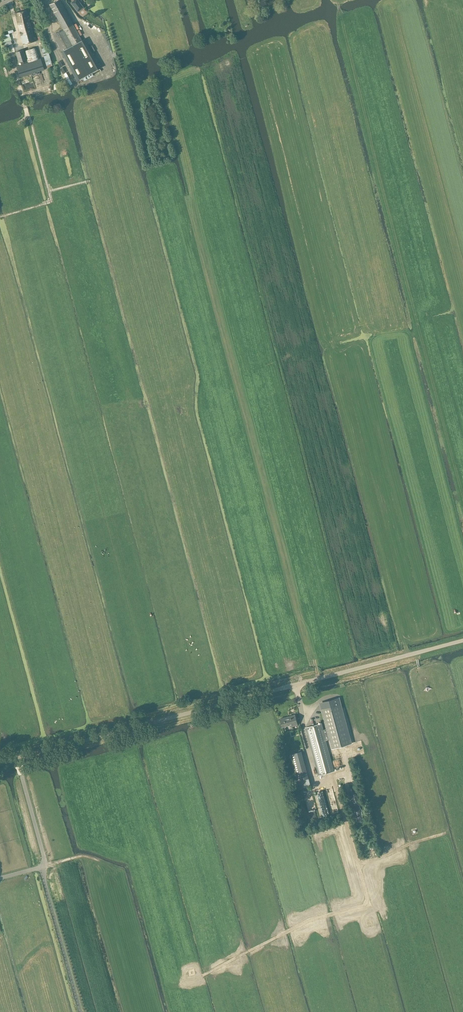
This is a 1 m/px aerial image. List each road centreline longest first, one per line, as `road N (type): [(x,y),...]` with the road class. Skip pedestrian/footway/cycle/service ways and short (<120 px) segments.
road 1 (unclassified): [(0,763),(462,640)]
road 2 (track): [(201,976),(308,920),(369,904),(334,780)]

